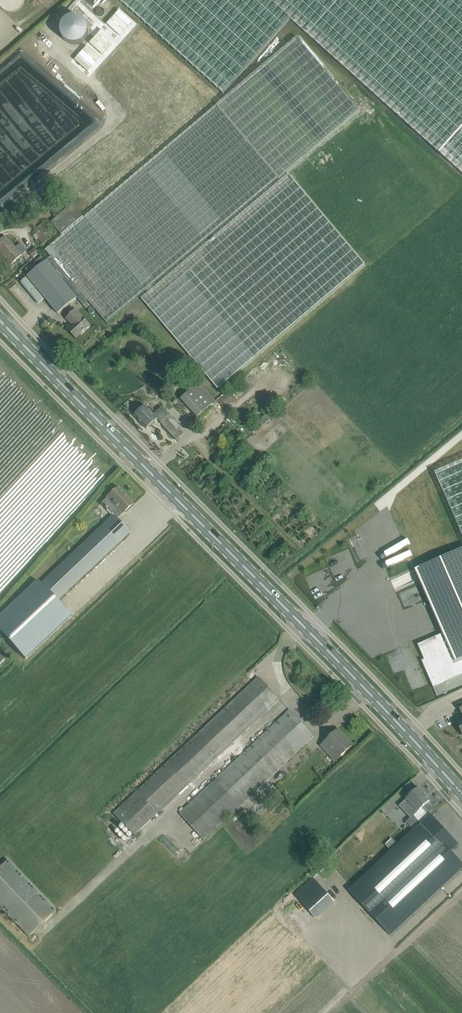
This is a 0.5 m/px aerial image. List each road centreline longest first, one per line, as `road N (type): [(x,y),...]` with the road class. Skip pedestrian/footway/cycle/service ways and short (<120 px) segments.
road 1 (primary): [(461,795),(0,322)]

